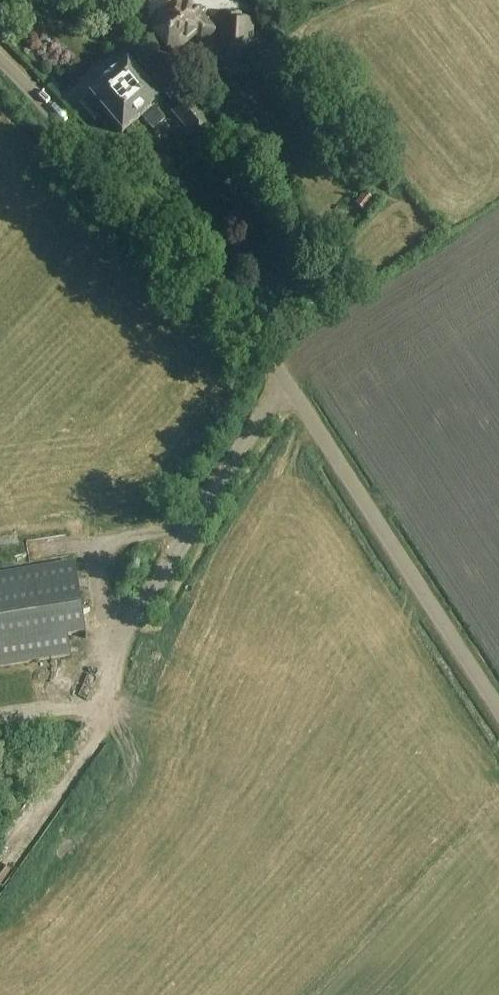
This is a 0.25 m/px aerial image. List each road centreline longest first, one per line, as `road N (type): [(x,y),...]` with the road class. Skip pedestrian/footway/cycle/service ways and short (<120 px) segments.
road 1 (unclassified): [(498,712),(275,364),(0,62)]
road 2 (track): [(288,382),(120,636),(108,690),(101,700),(73,701)]

